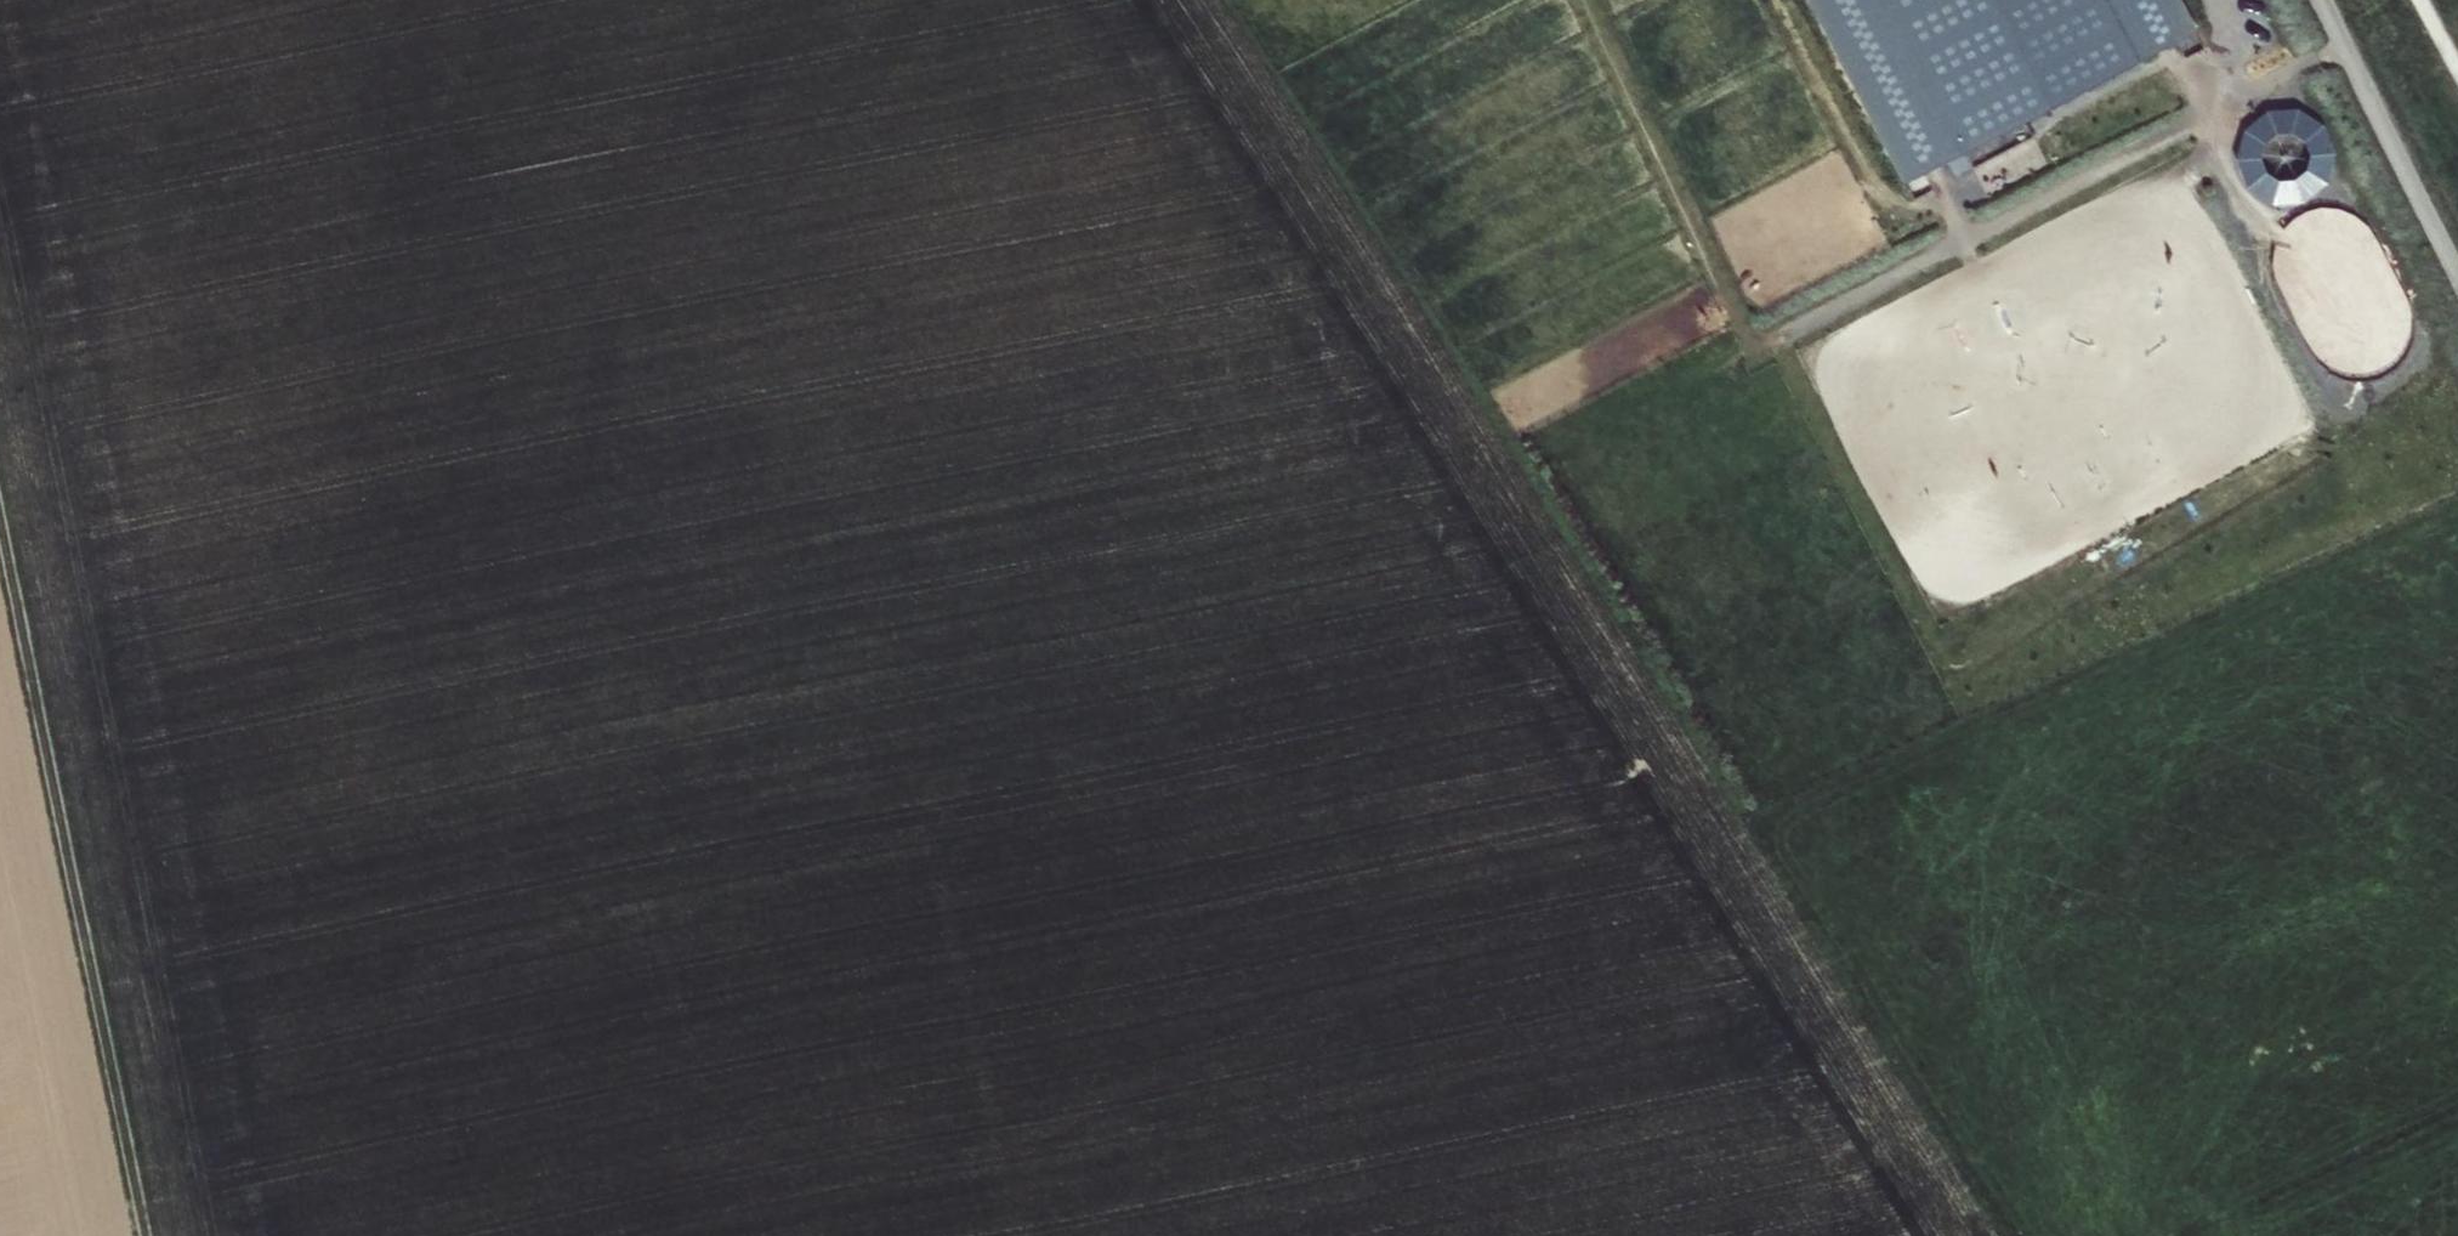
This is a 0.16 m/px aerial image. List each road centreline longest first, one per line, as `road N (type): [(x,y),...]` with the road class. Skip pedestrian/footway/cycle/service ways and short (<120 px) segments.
road 1 (track): [(144,1235),(0,527)]
road 2 (track): [(2322,0),(2457,277)]

